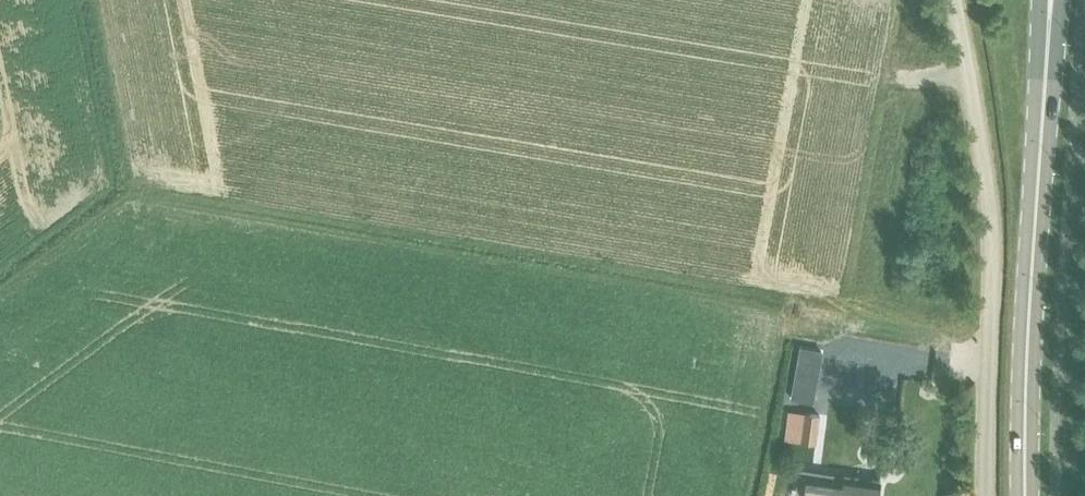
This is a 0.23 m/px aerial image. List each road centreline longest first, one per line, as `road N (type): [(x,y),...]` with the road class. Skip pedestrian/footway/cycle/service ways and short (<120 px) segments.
road 1 (unclassified): [(987,495),(994,249),(957,0)]
road 2 (primary): [(1026,495),(1026,345),(1050,0)]

